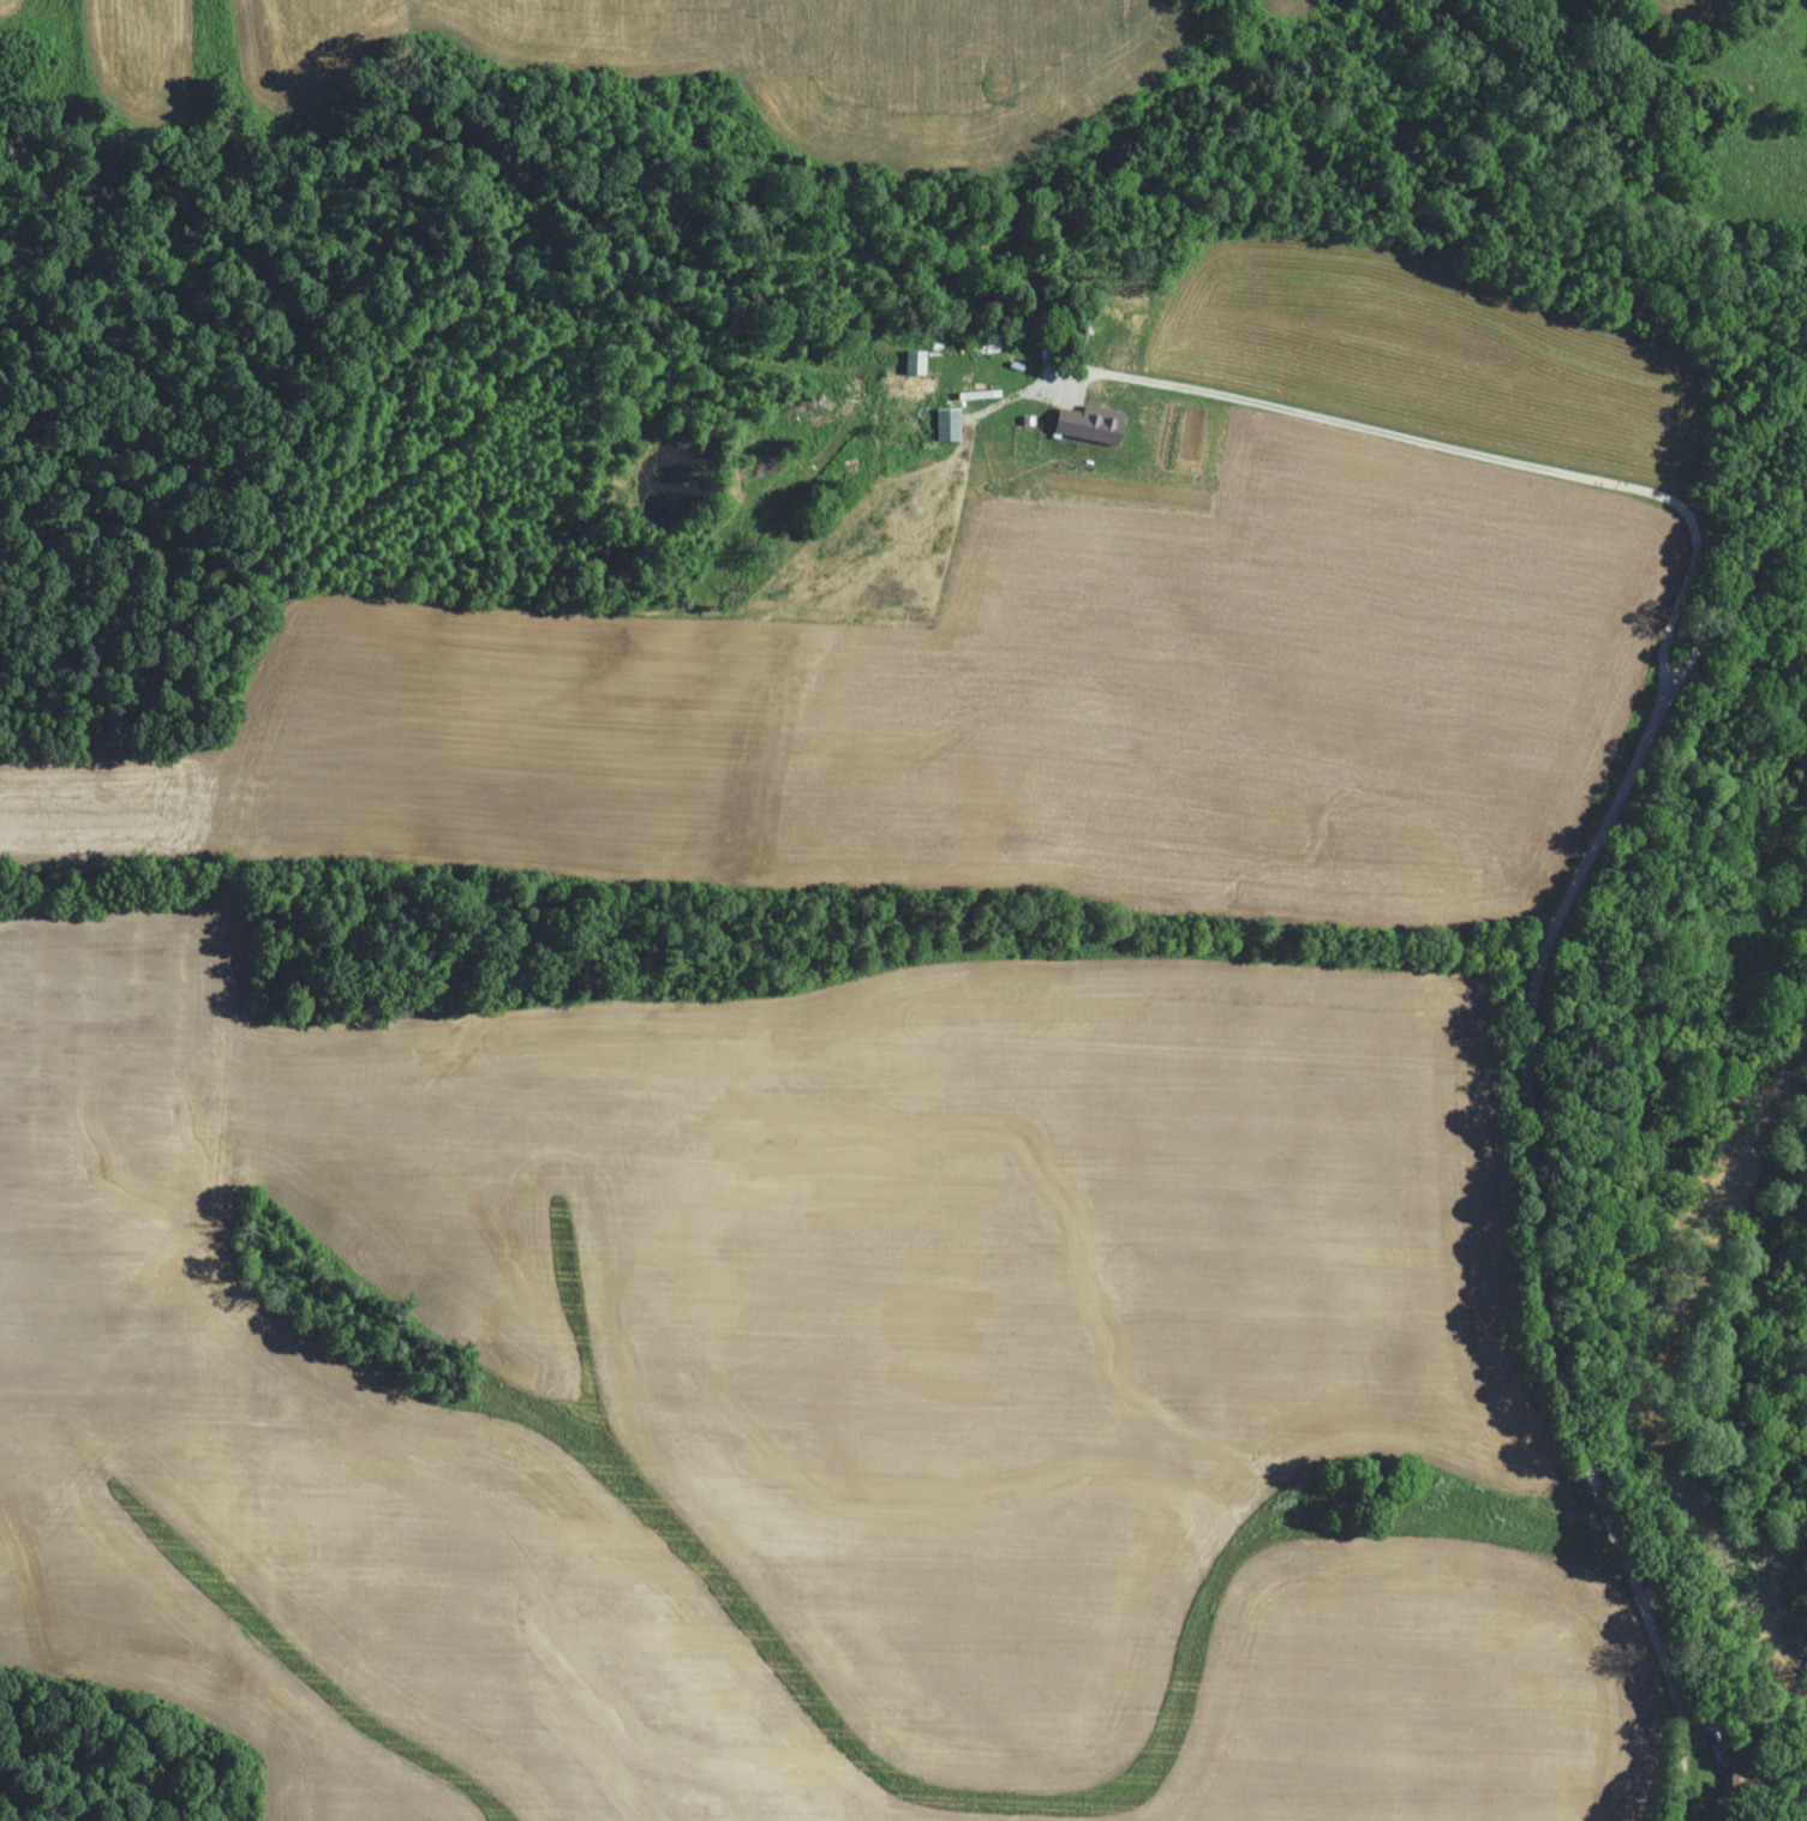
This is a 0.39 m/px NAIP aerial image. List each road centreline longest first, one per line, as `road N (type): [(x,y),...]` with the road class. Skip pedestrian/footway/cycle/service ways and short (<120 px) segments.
road 1 (residential): [(1665,1820),(1671,1667),(1581,1452),(1527,1281),(1527,977),(1658,681),(1698,634),(1806,417)]
road 2 (track): [(1658,681),(1681,527),(1671,511),(1332,419),(1090,372)]

